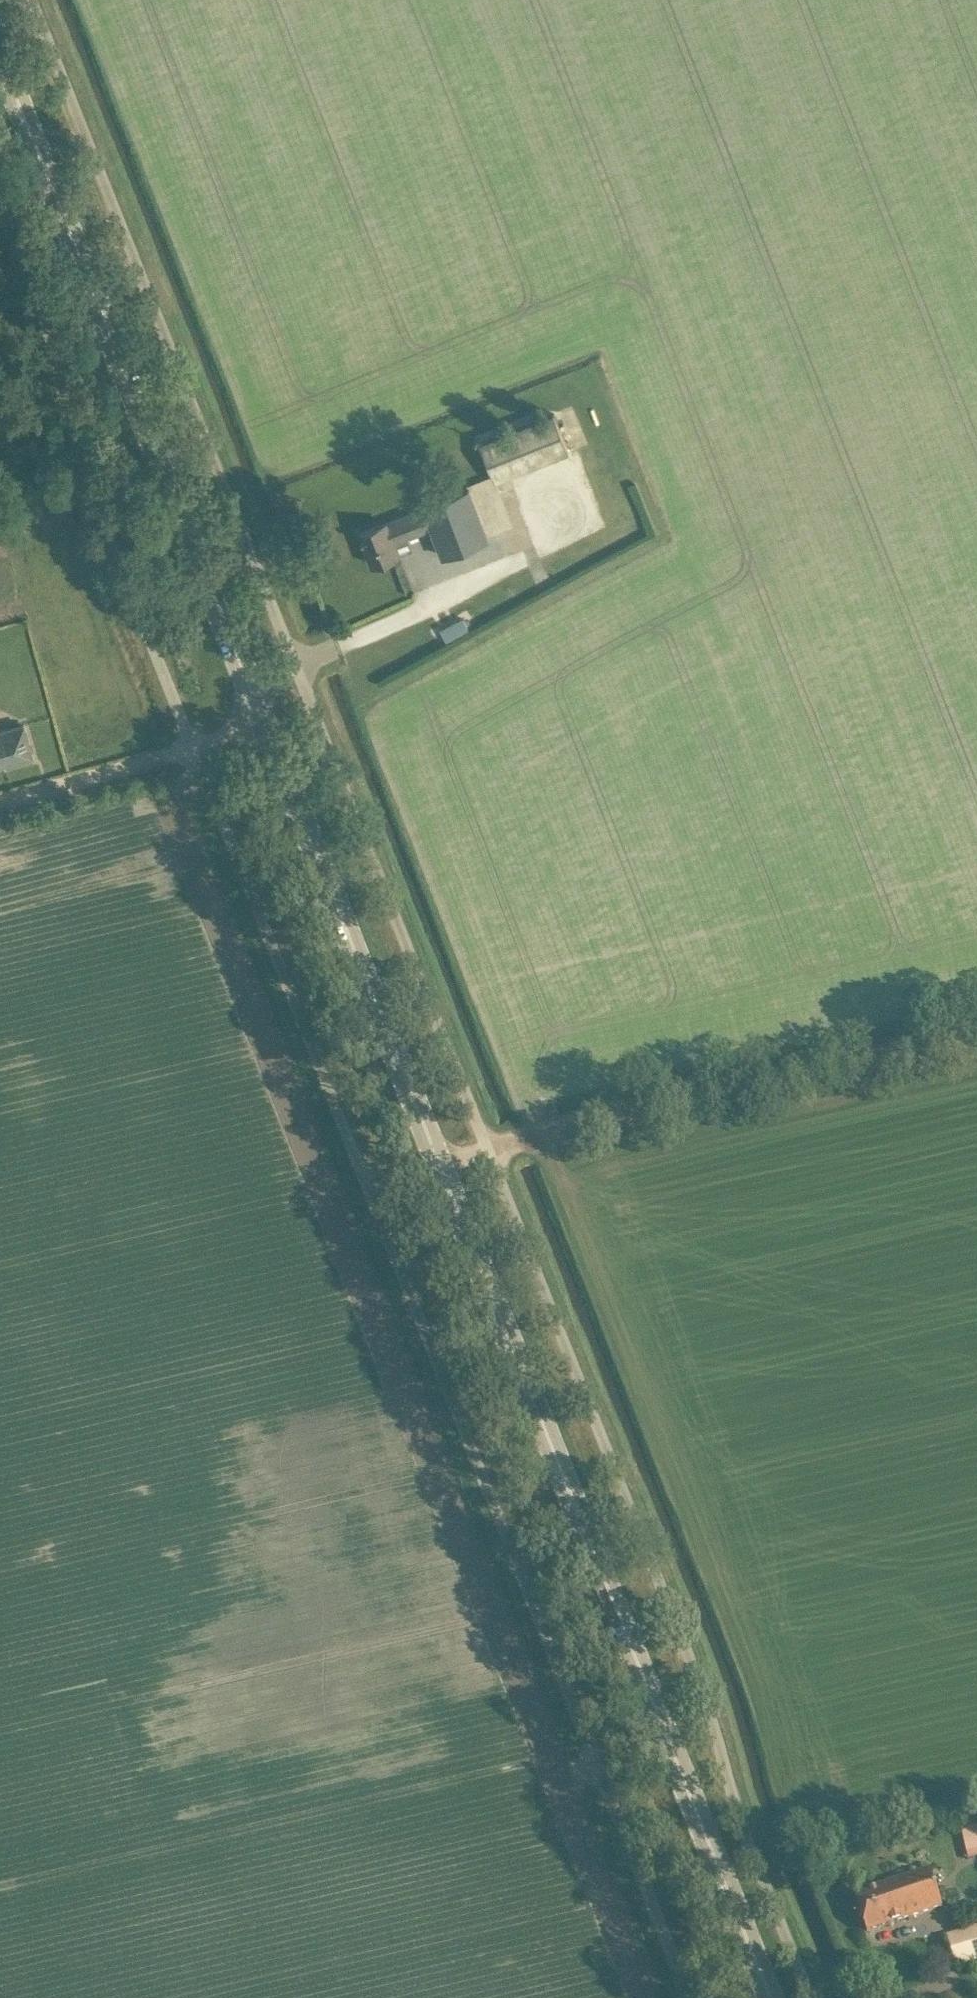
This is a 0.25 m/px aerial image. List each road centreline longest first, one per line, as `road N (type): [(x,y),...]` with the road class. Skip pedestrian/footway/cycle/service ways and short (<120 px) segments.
road 1 (unclassified): [(808,1997),(492,1150)]
road 2 (primary): [(771,1997),(440,1164)]
road 3 (unclassified): [(362,1185),(690,1997)]
road 4 (unclassified): [(309,684),(36,0)]
road 5 (primary): [(259,711),(0,56)]
road 6 (unclassified): [(190,749),(75,452),(41,296),(0,193)]
road 7 (unclassified): [(492,1150),(309,684)]
road 8 (track): [(976,1038),(492,1150)]
road 9 (primary): [(440,1164),(259,711)]
road 10 (unclassified): [(362,1185),(190,749)]
road 11 (track): [(0,803),(190,749)]

